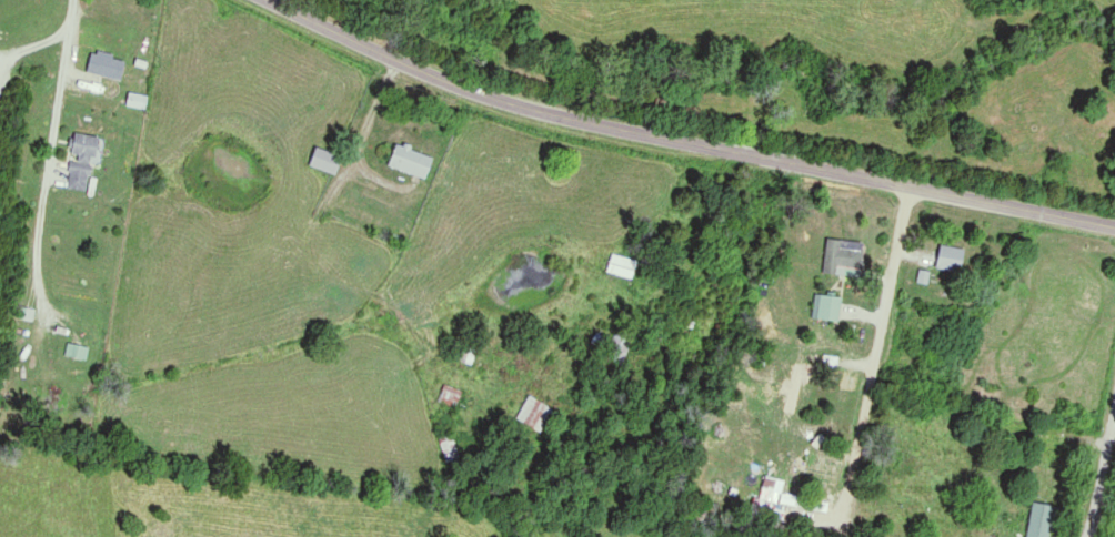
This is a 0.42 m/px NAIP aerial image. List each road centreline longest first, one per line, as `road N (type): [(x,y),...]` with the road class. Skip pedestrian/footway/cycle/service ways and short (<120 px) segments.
road 1 (tertiary): [(1114,228),(561,114),(481,92),(272,0)]
road 2 (residential): [(910,185),(842,527)]
road 3 (residential): [(69,0),(29,281)]
road 4 (residential): [(1114,392),(1088,536)]

